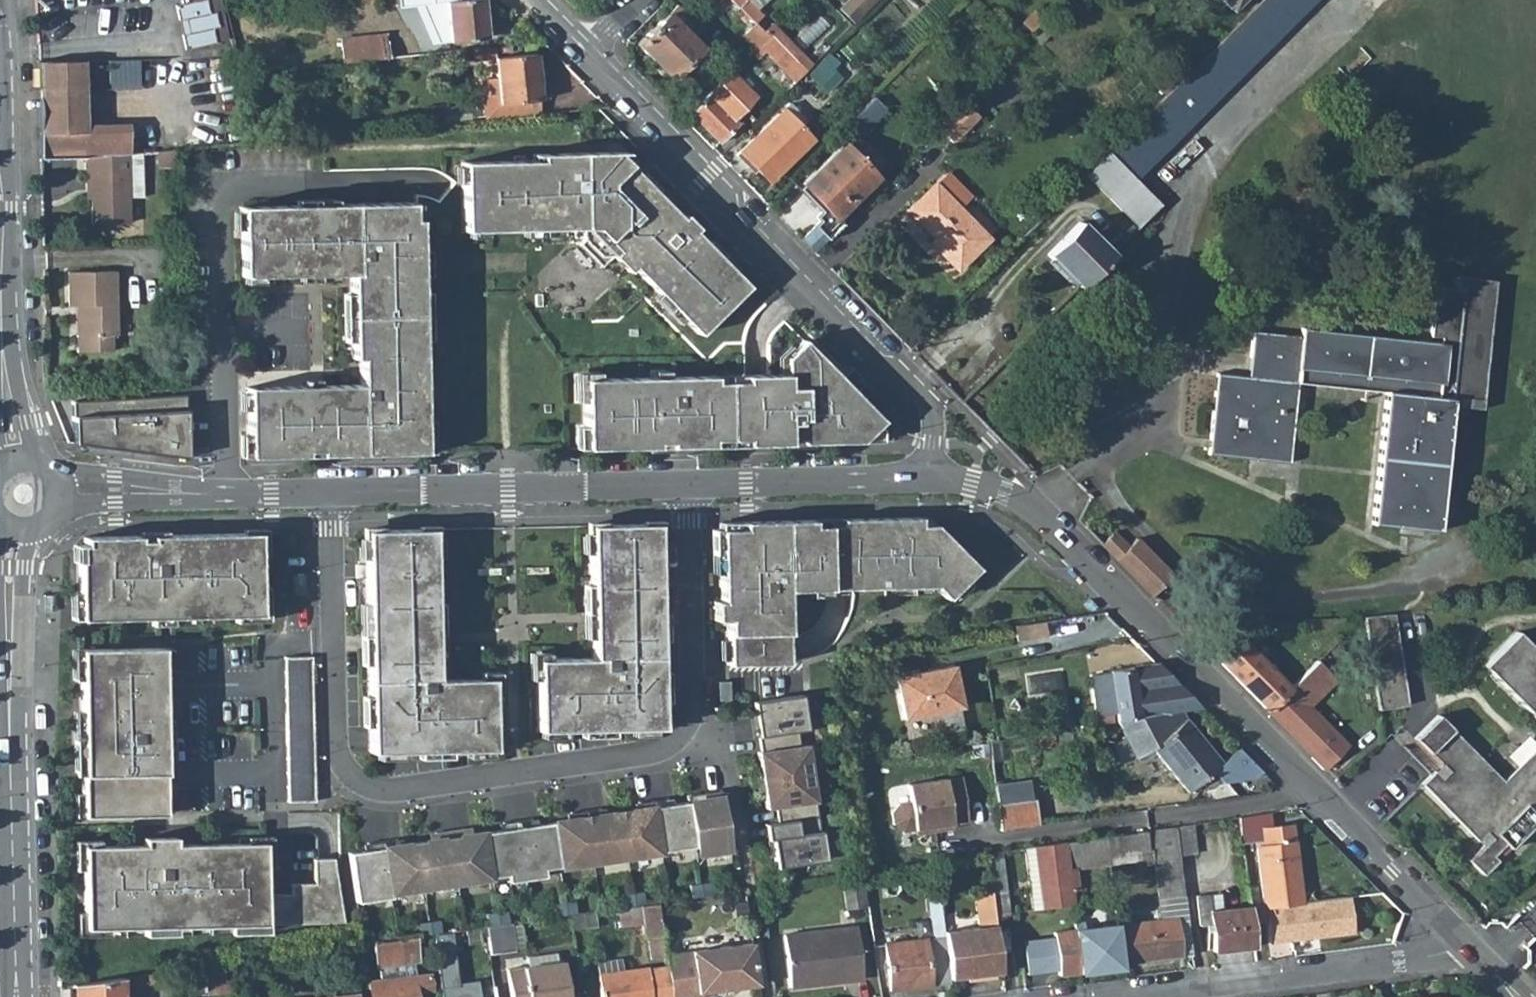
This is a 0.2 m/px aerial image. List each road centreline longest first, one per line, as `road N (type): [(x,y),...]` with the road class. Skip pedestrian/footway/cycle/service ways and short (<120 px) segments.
road 1 (residential): [(330,492),(337,748),(356,779),(399,791),(654,751),(679,738),(692,717),(696,671),(689,485)]
road 2 (tertiary): [(936,478),(989,486),(1034,506),(1463,935)]
road 3 (tertiary): [(586,51),(930,402),(936,478)]
road 4 (residential): [(1109,996),(1403,961),(1463,935)]
road 5 (tertiary): [(330,492),(689,485)]
road 6 (secondary): [(8,717),(15,996)]
road 7 (tertiary): [(689,485),(936,478)]
road 8 (secondary): [(8,717),(21,674),(24,568),(42,527)]
road 9 (tertiary): [(206,493),(185,484),(57,474)]
road 10 (tertiary): [(60,506),(190,503),(206,493)]
road 11 (secondary): [(43,461),(3,343)]
road 12 (tertiary): [(206,493),(330,492)]

